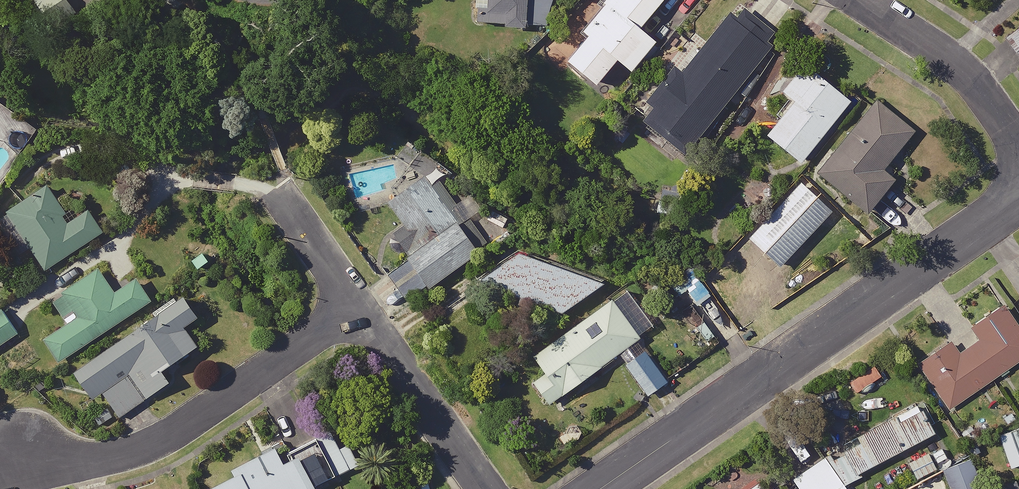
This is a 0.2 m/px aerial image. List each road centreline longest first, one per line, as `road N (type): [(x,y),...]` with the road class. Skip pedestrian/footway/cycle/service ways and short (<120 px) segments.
road 1 (residential): [(1018,197),(599,488)]
road 2 (residential): [(0,461),(107,459),(151,443),(354,308)]
road 3 (residential): [(815,18),(957,87),(1018,151)]
road 4 (residential): [(354,308),(484,488)]
road 5 (residential): [(268,190),(354,308)]

